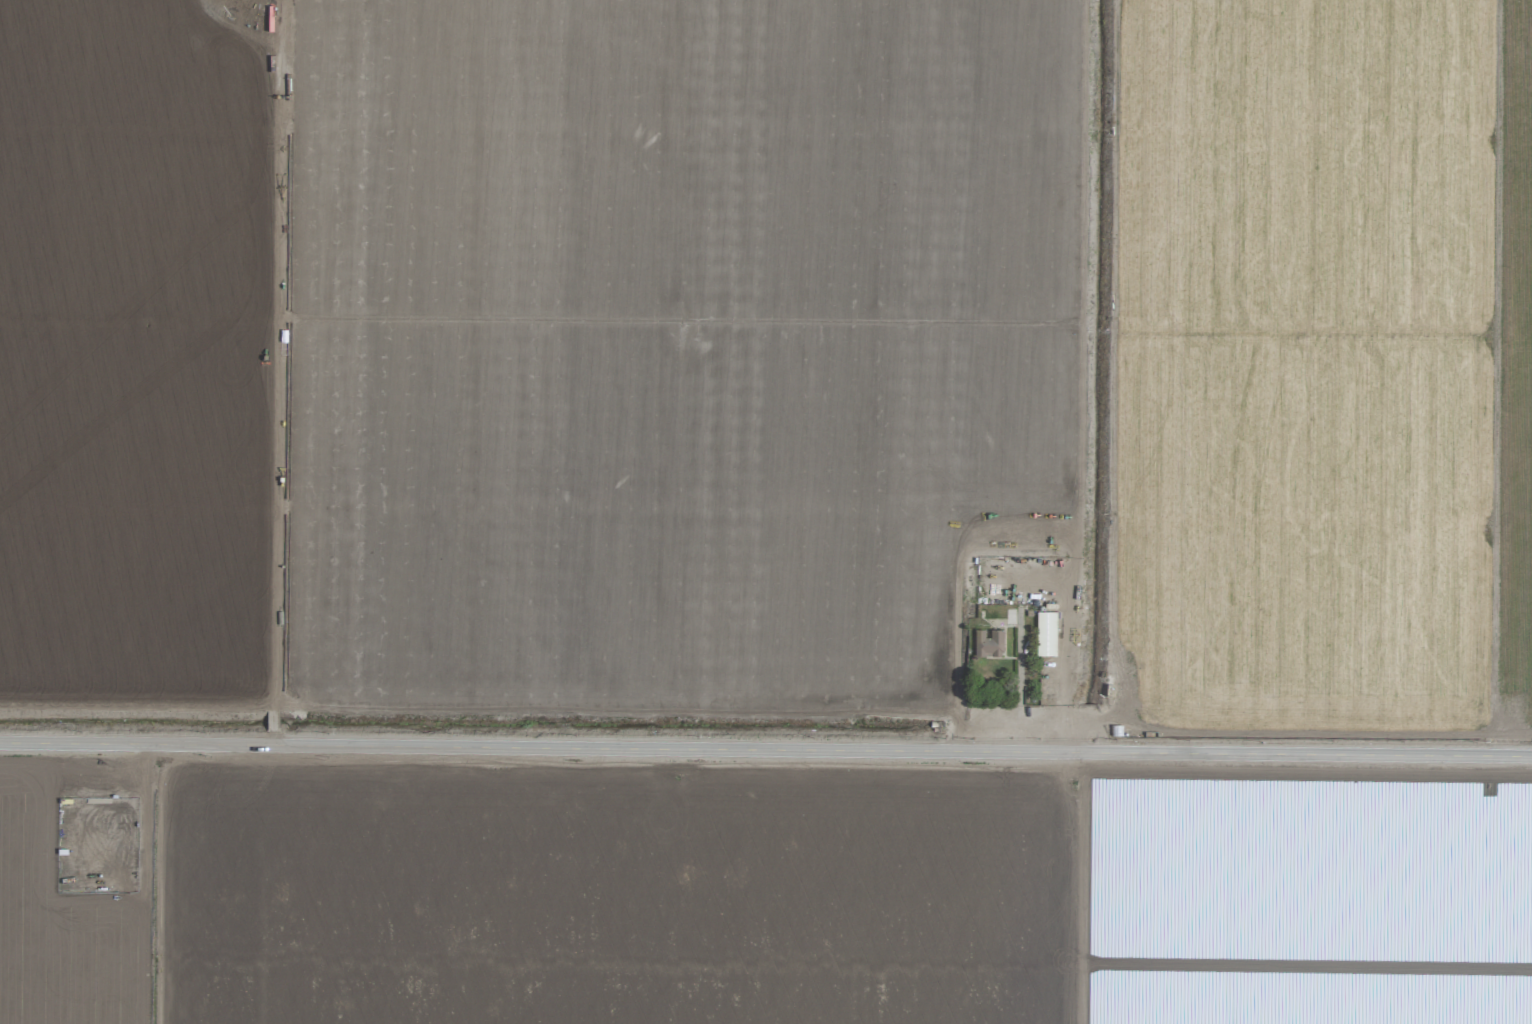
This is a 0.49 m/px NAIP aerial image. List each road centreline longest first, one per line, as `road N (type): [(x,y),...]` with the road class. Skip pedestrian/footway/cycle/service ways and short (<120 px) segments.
road 1 (tertiary): [(1531,755),(0,744)]

